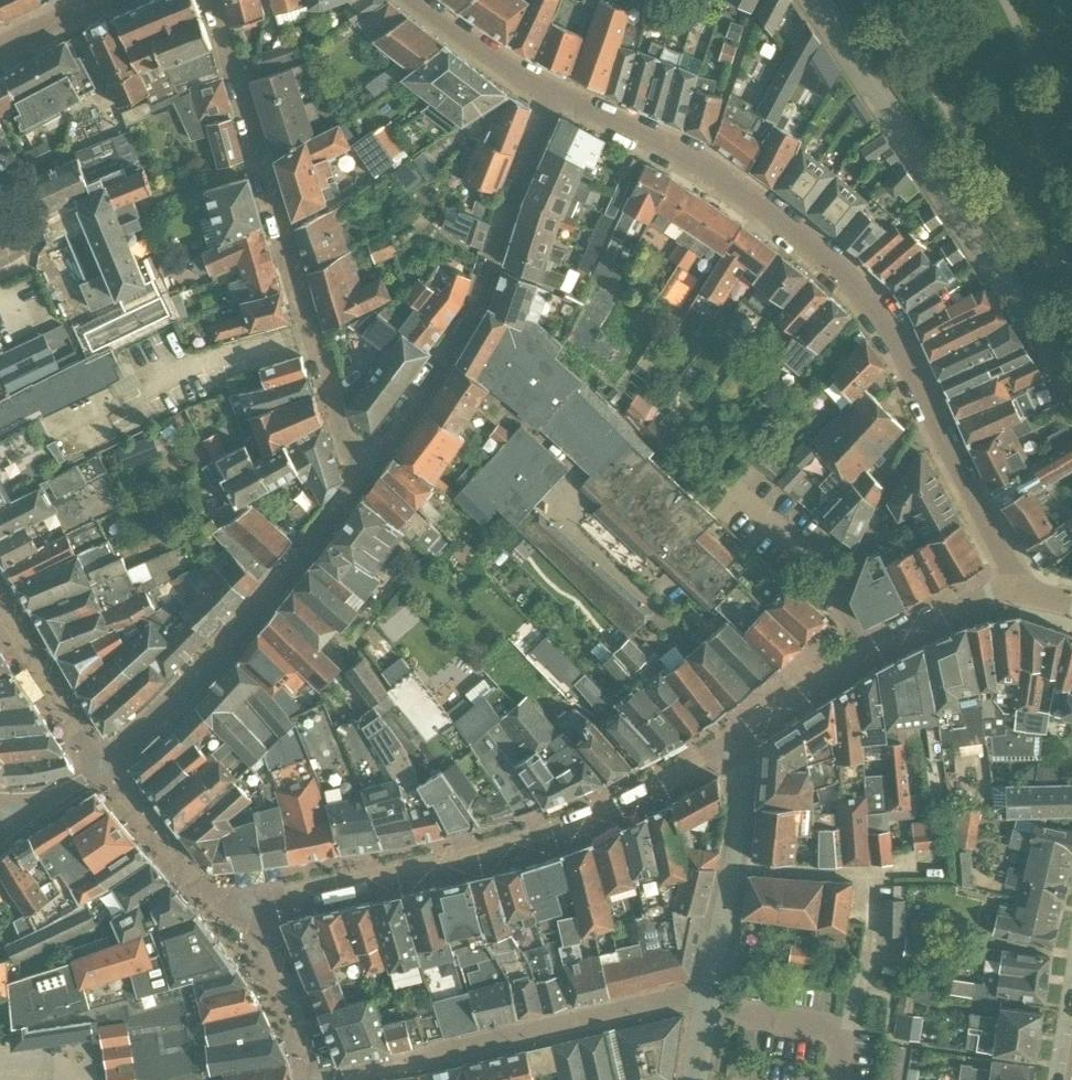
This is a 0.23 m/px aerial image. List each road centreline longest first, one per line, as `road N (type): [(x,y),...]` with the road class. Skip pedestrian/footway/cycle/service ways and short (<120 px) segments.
road 1 (residential): [(1018,584),(897,343),(856,290),(703,163),(555,90)]
road 2 (residential): [(729,747),(552,835),(247,911)]
road 3 (residential): [(358,474),(212,0)]
road 4 (residential): [(1071,391),(813,0)]
road 5 (residential): [(358,474),(467,317),(555,90)]
road 6 (residential): [(319,1077),(708,992)]
road 7 (residential): [(99,770),(196,683),(358,474)]
road 8 (residential): [(1018,584),(862,656),(729,747)]
road 9 (residential): [(729,747),(741,791),(708,992)]
road 10 (residential): [(247,911),(198,883),(99,770)]
road 11 (residential): [(99,770),(0,604)]
road 12 (residential): [(319,1077),(247,911)]
road 13 (residential): [(555,90),(416,0)]
road 14 (residential): [(0,53),(111,0)]

